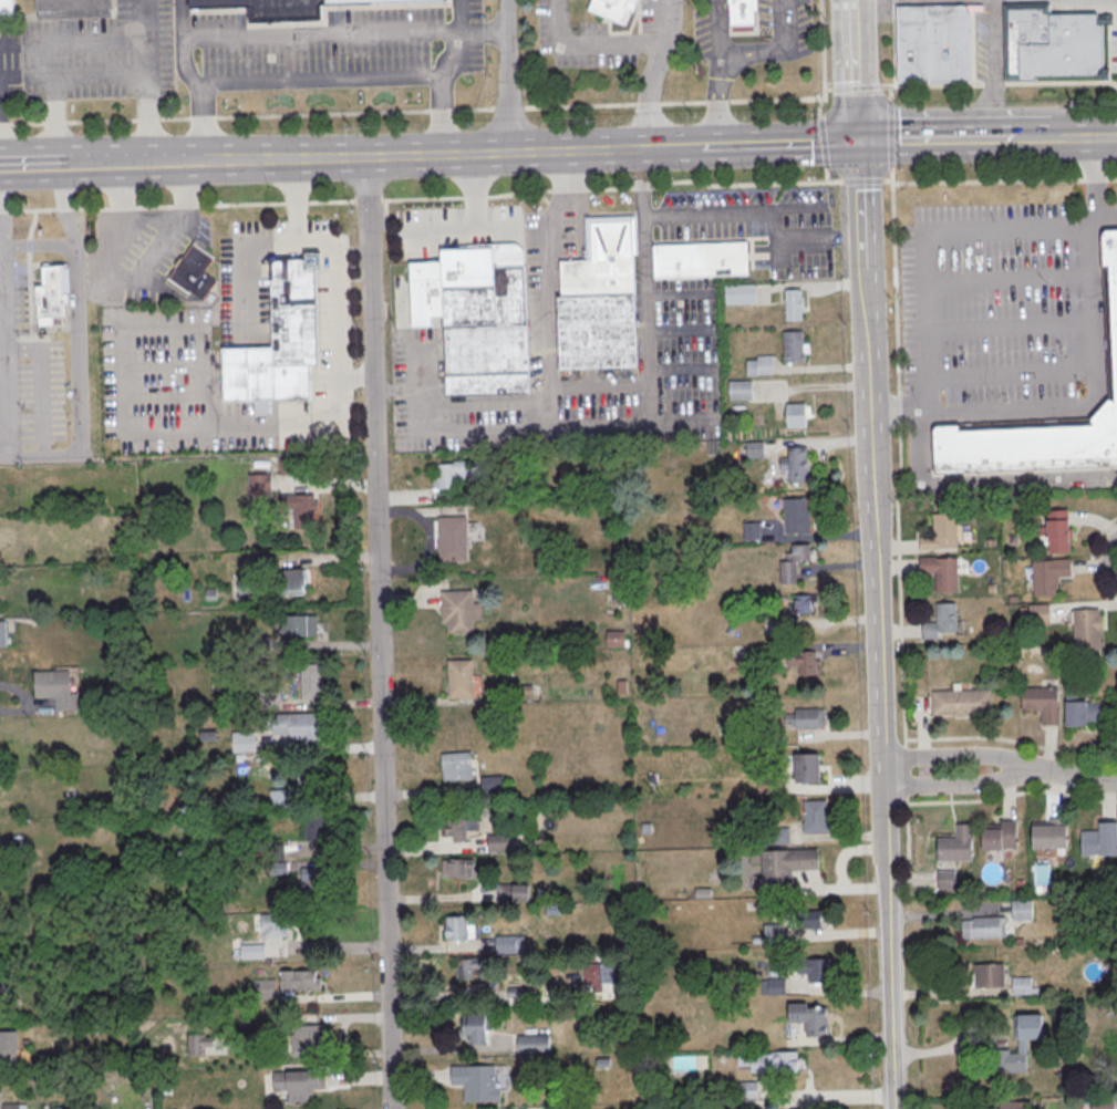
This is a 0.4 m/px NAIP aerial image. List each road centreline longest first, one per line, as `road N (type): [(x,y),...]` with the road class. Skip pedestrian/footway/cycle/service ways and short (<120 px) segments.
road 1 (residential): [(391,1108),(365,157)]
road 2 (tertiary): [(894,1108),(883,774)]
road 3 (tertiary): [(883,774),(876,519)]
road 4 (tertiary): [(876,519),(865,269)]
road 5 (secondary): [(365,157),(203,162)]
road 6 (secondary): [(858,139),(700,146)]
road 7 (secondary): [(1015,137),(858,139)]
road 8 (residential): [(508,153),(507,0)]
road 9 (residential): [(1021,773),(990,757),(927,759),(883,774)]
road 10 (secondary): [(508,153),(365,157)]
road 11 (residential): [(883,774),(924,786),(1021,773)]
road 12 (tertiary): [(858,139),(850,0)]
road 13 (secondary): [(203,162),(65,165)]
road 14 (tertiary): [(865,269),(858,139)]

